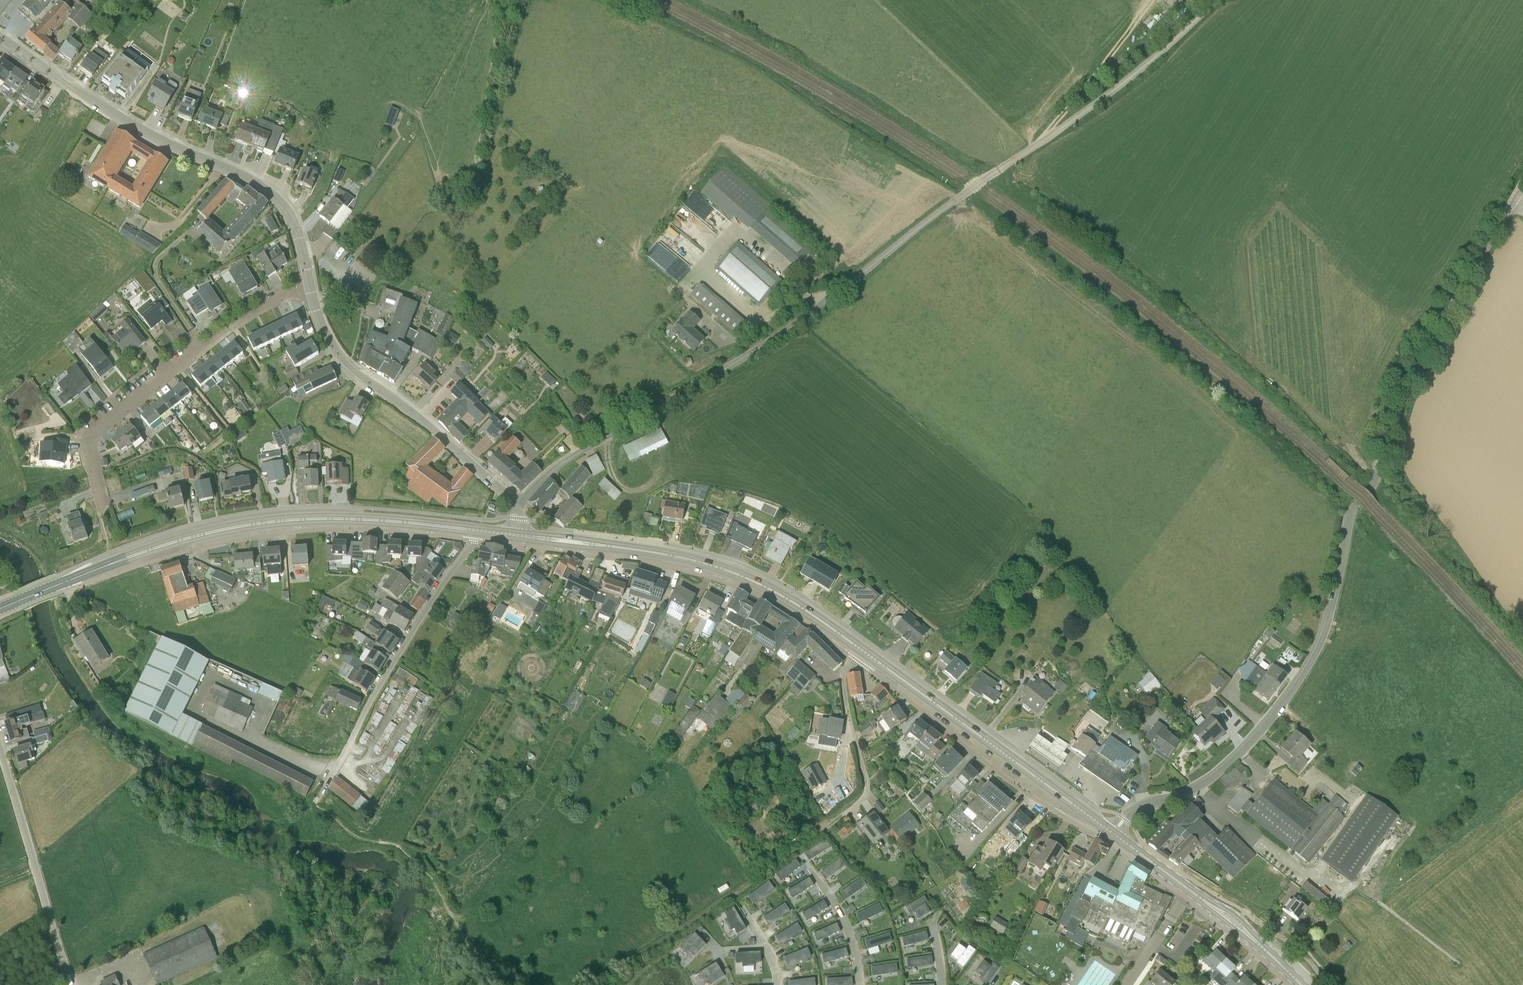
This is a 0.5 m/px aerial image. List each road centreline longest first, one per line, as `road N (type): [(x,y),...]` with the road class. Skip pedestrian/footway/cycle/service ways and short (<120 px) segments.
road 1 (tertiary): [(1113,833),(1134,810),(1214,774),(1298,680),(1325,628),(1351,513),(1372,485),(1411,377),(1513,201)]
road 2 (unclassified): [(610,434),(817,309),(1131,76),(1215,0)]
road 3 (secondary): [(0,608),(173,542),(250,524),(347,519),(479,530)]
road 4 (residential): [(309,286),(297,229),(274,195),(135,127),(0,37)]
road 5 (secondary): [(516,535),(718,568),(780,594),(861,649)]
road 6 (residential): [(104,512),(92,432),(207,344),(309,286)]
road 7 (secondary): [(1113,833),(861,649)]
road 8 (residential): [(519,505),(333,351),(309,286)]
road 9 (track): [(585,984),(736,893),(842,815)]
road 10 (residential): [(325,785),(479,530)]
road 11 (unclassified): [(72,984),(0,753)]
road 12 (secondary): [(1301,984),(1246,932),(1113,833)]
road 13 (residential): [(842,815),(868,783),(843,681),(853,658)]
road 14 (track): [(325,785),(316,801),(353,834),(409,851),(429,869)]

